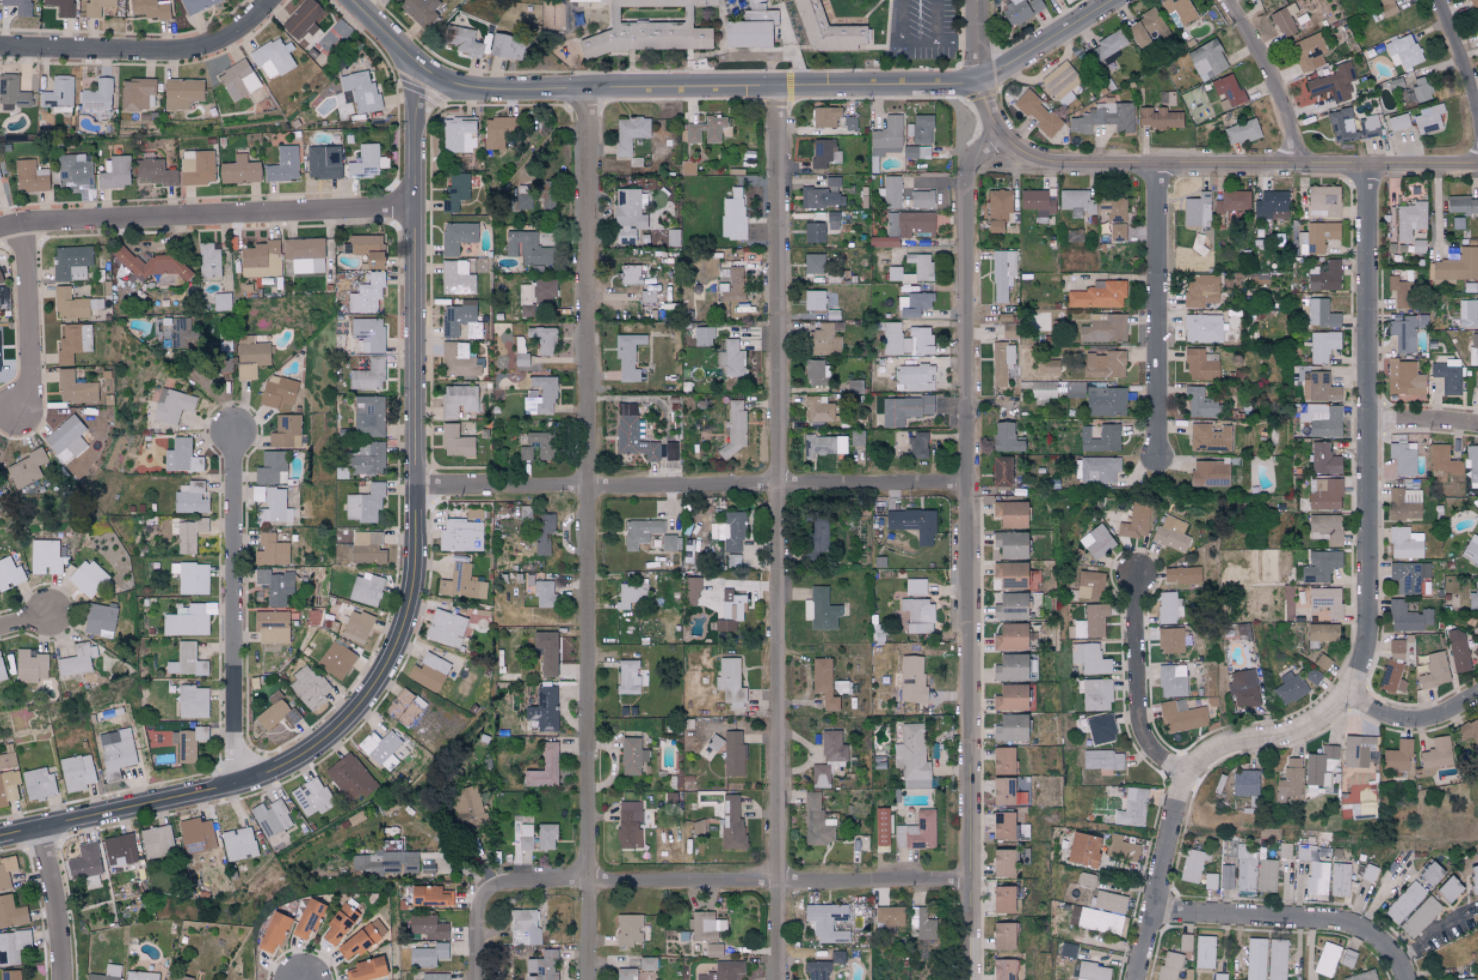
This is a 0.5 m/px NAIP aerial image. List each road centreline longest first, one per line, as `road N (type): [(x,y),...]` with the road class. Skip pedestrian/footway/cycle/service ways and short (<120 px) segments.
road 1 (residential): [(0,839),(270,773),(348,720),(398,647),(416,589),(420,524),(417,60)]
road 2 (residential): [(778,979),(777,87)]
road 3 (residential): [(591,979),(590,89)]
road 4 (residential): [(971,979),(966,178),(970,164),(1001,141)]
road 5 (residential): [(356,0),(449,80),(590,89),(969,85),(1116,0)]
road 6 (residential): [(1190,784),(1215,758),(1313,730),(1348,697),(1368,653),(1371,165)]
road 7 (residential): [(418,487),(969,487)]
road 8 (residential): [(978,82),(991,124),(1025,163),(1477,165)]
road 9 (residential): [(482,884),(971,885)]
road 10 (residential): [(0,231),(417,209)]
road 11 (residential): [(233,786),(236,432)]
road 12 (residential): [(1158,453),(1161,165)]
road 13 (residential): [(0,48),(186,51),(238,32),(269,0)]
road 14 (residential): [(1155,909),(1350,923),(1395,956),(1404,979)]
road 15 (residential): [(1190,784),(1152,753),(1142,729),(1138,576)]
road 16 (residential): [(1138,979),(1176,811),(1190,784)]
road 17 (residential): [(33,415),(24,225)]
road 18 (residential): [(1306,165),(1281,80),(1236,0)]
road 19 (residential): [(63,979),(40,830)]
road 20 (residential): [(1348,697),(1407,726),(1446,719),(1477,700)]

